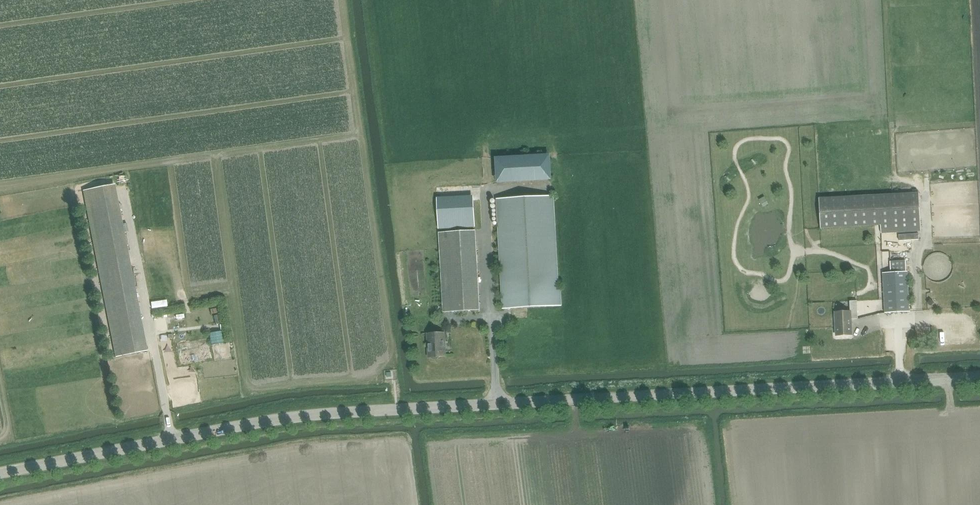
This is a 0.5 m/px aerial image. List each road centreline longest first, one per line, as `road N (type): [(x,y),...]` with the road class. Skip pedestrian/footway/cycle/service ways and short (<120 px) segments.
road 1 (unclassified): [(0,474),(296,417),(979,379)]

